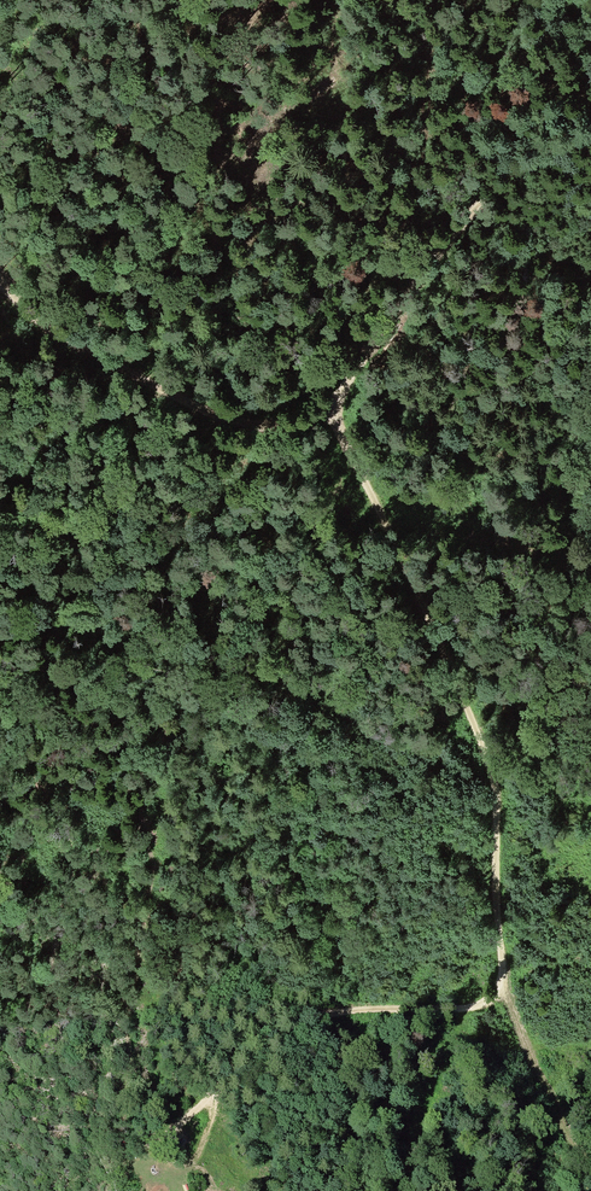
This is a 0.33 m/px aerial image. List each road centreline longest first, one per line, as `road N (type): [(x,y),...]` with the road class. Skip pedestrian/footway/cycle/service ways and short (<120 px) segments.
road 1 (track): [(329,410),(450,669),(489,775),(503,994),(470,1007),(381,1009),(269,1031),(251,1045),(165,1171)]
road 2 (track): [(590,134),(522,176),(467,228),(355,391),(329,410)]
road 3 (track): [(329,410),(247,426),(211,417),(58,334),(0,283)]
road 4 (track): [(495,801),(550,585)]

